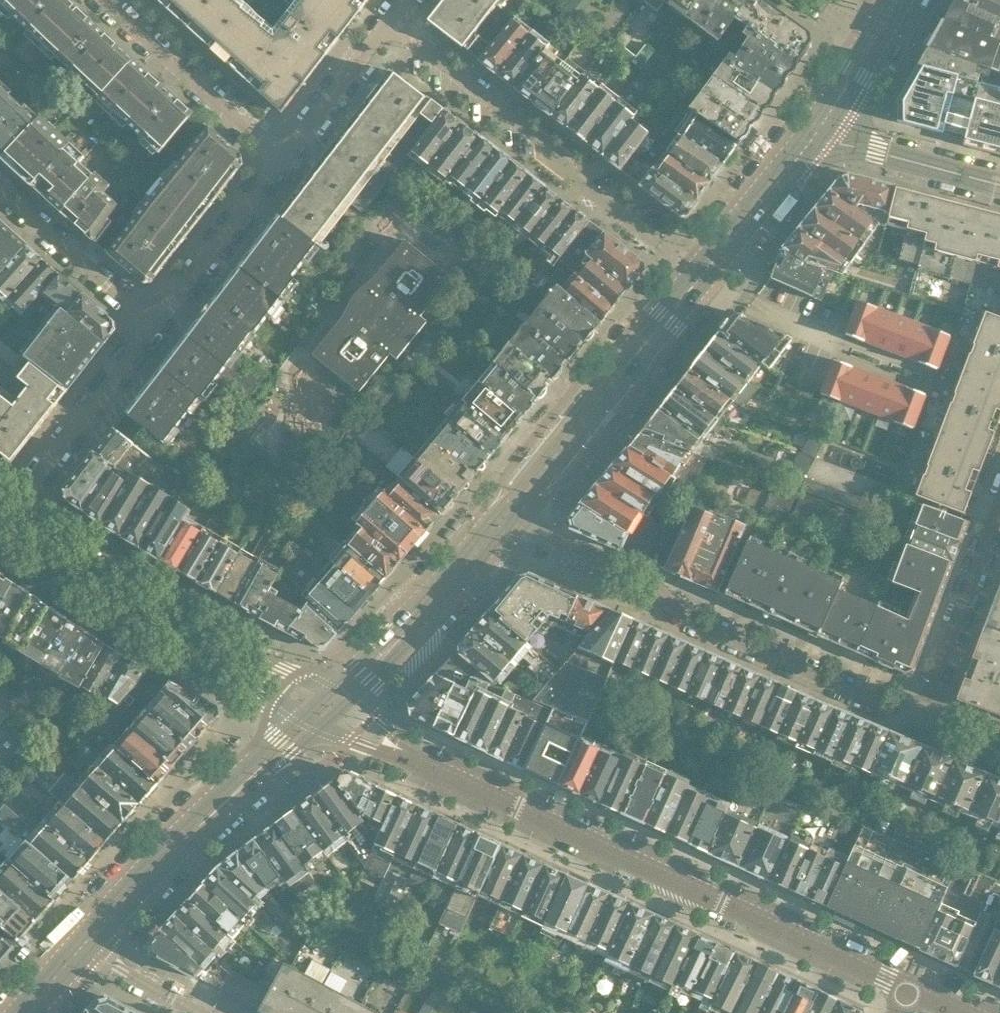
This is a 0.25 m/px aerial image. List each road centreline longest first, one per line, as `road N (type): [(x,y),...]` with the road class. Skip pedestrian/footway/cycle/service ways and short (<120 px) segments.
road 1 (residential): [(408,758),(907,990)]
road 2 (residential): [(924,718),(694,619),(660,586),(509,511)]
road 3 (residential): [(387,26),(702,273)]
road 4 (tertiary): [(509,511),(702,273)]
road 5 (tertiary): [(219,651),(4,516)]
road 6 (residential): [(929,382),(804,329),(702,273)]
road 7 (residential): [(283,159),(102,0)]
road 8 (residential): [(152,331),(4,516)]
road 9 (residential): [(999,514),(924,718)]
road 10 (residential): [(283,159),(152,331)]
road 11 (residential): [(0,189),(152,331)]
road 12 (tertiary): [(219,805),(78,954)]
road 13 (tertiary): [(820,124),(876,152),(999,186)]
road 14 (tertiary): [(702,273),(820,124)]
road 15 (residential): [(387,26),(283,159)]
road 16 (tertiary): [(509,511),(415,620)]
road 17 (residential): [(191,1012),(78,954)]
road 18 (tertiary): [(219,805),(259,782),(314,732)]

